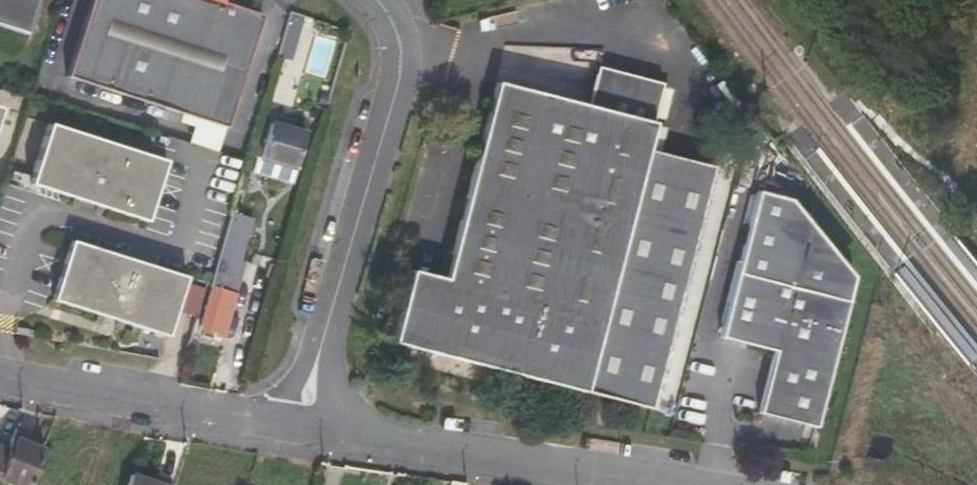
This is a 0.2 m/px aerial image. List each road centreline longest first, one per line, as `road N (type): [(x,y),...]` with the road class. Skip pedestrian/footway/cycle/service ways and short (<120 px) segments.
road 1 (unclassified): [(377,0),(400,39),(398,84),(303,428)]
road 2 (residential): [(696,484),(303,428)]
road 3 (residential): [(303,428),(152,408),(0,375)]

